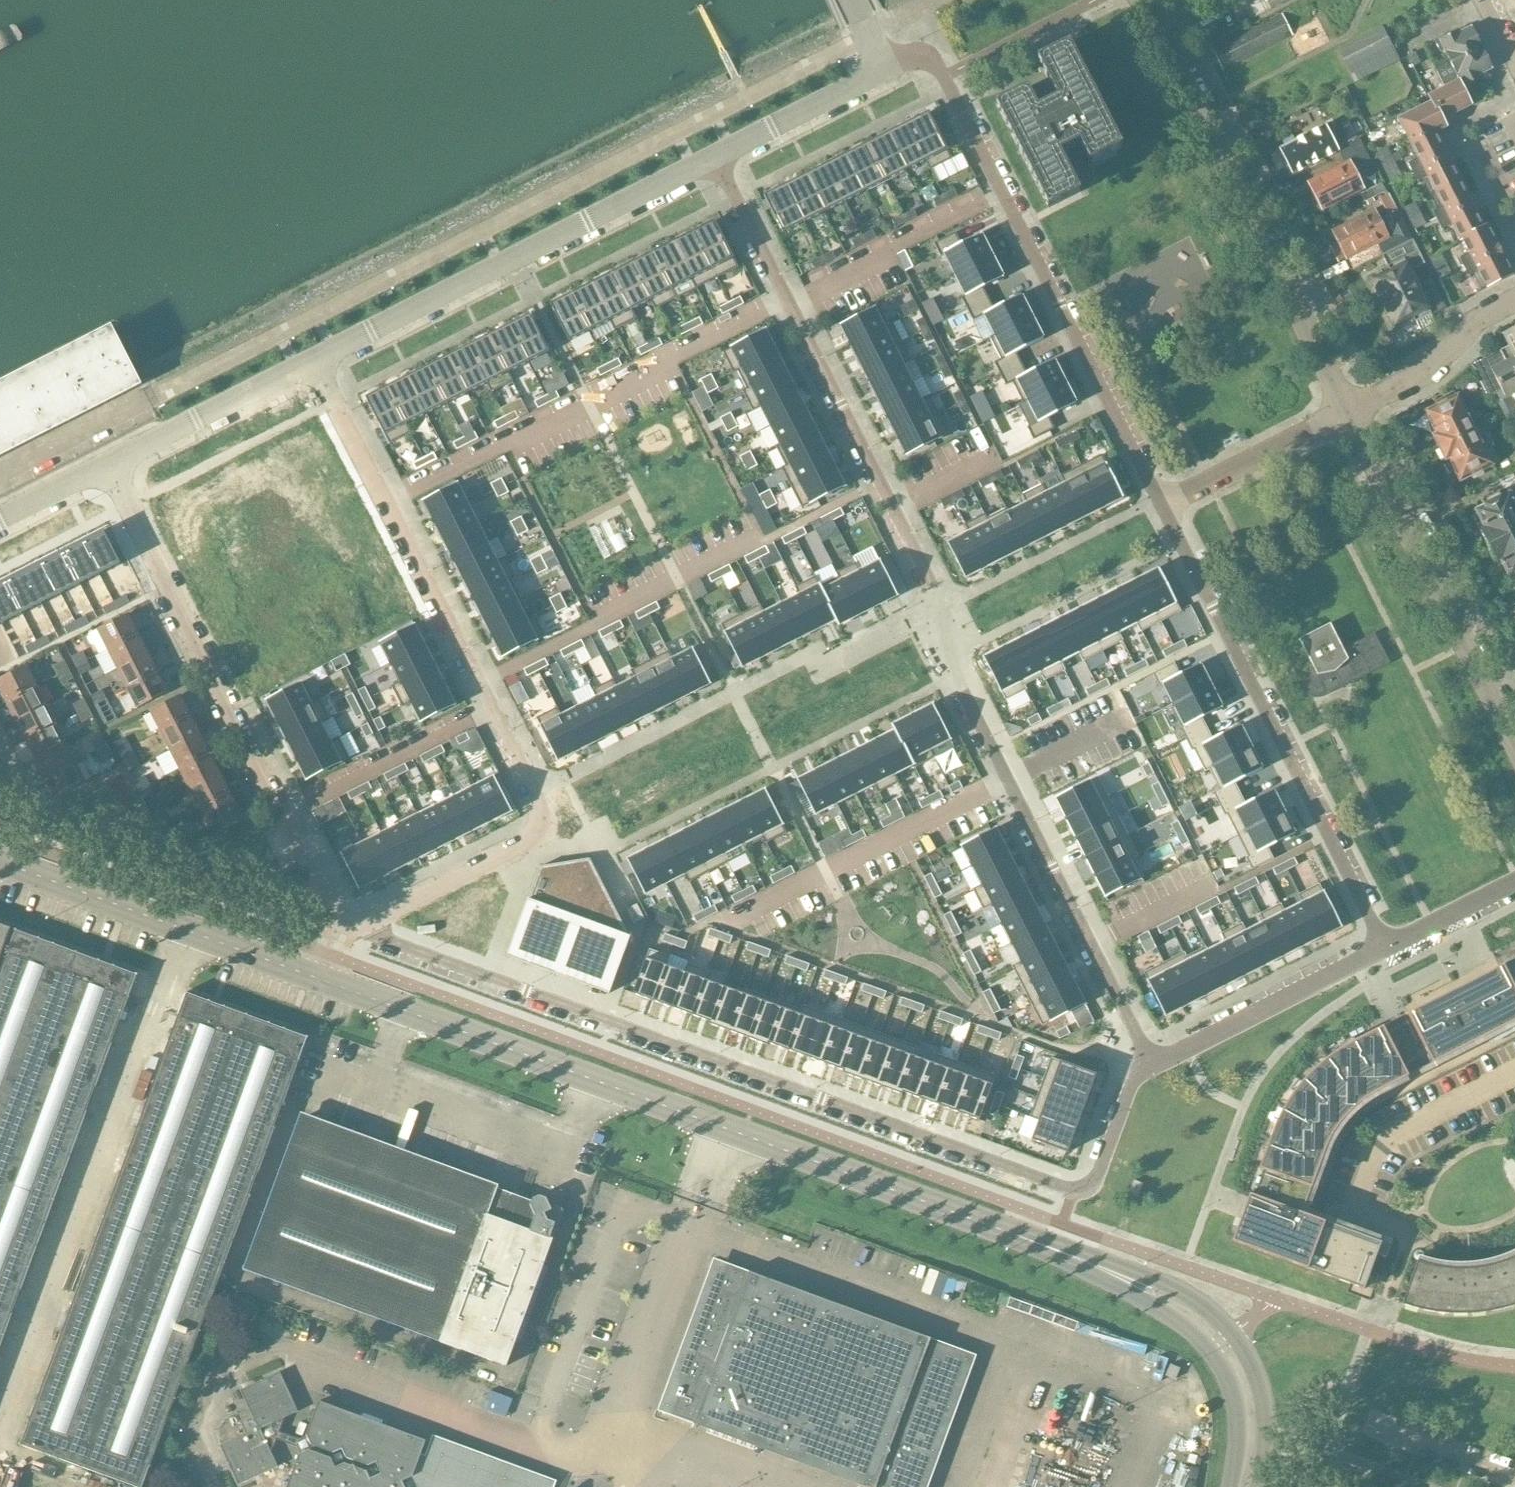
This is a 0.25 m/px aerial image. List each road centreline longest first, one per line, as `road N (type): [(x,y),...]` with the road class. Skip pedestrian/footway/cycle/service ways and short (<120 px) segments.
road 1 (tertiary): [(1245,1486),(1250,1395),(1223,1340),(1176,1303),(315,979)]
road 2 (residential): [(715,156),(934,593),(961,691),(1151,1065)]
road 3 (residential): [(1151,1065),(1131,1083),(1094,1183),(1071,1191),(389,941),(366,925)]
road 4 (residential): [(313,361),(535,792),(540,835),(366,925)]
road 5 (residential): [(334,928),(105,464)]
road 6 (residential): [(1388,944),(1160,504)]
road 7 (residential): [(1160,504),(942,77)]
road 8 (residential): [(1349,413),(1140,0)]
road 9 (unclassified): [(313,361),(715,156)]
road 10 (residential): [(1514,748),(1349,413)]
road 11 (tertiary): [(315,979),(0,863)]
road 12 (residential): [(1151,1065),(1388,944)]
road 13 (unclassified): [(105,464),(313,361)]
road 14 (residential): [(1160,504),(1349,413)]
road 15 (residential): [(1349,413),(1422,375),(1475,322),(1514,302)]
road 16 (unclassified): [(715,156),(888,65)]
road 17 (residential): [(1388,944),(1514,882)]

